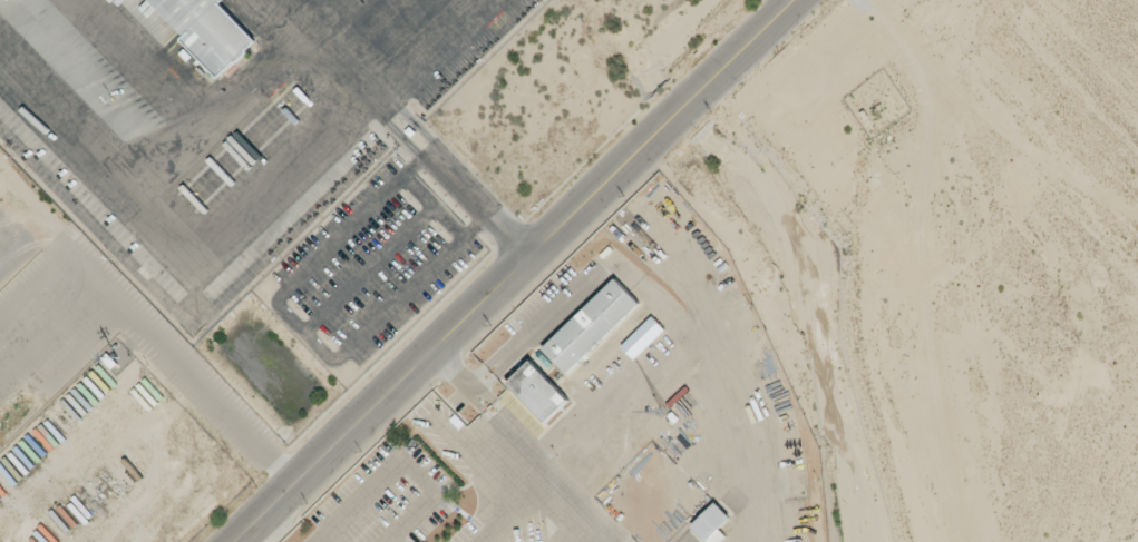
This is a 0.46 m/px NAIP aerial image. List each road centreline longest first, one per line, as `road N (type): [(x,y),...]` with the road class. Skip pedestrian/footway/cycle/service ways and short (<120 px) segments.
road 1 (residential): [(797,0),(234,541)]

